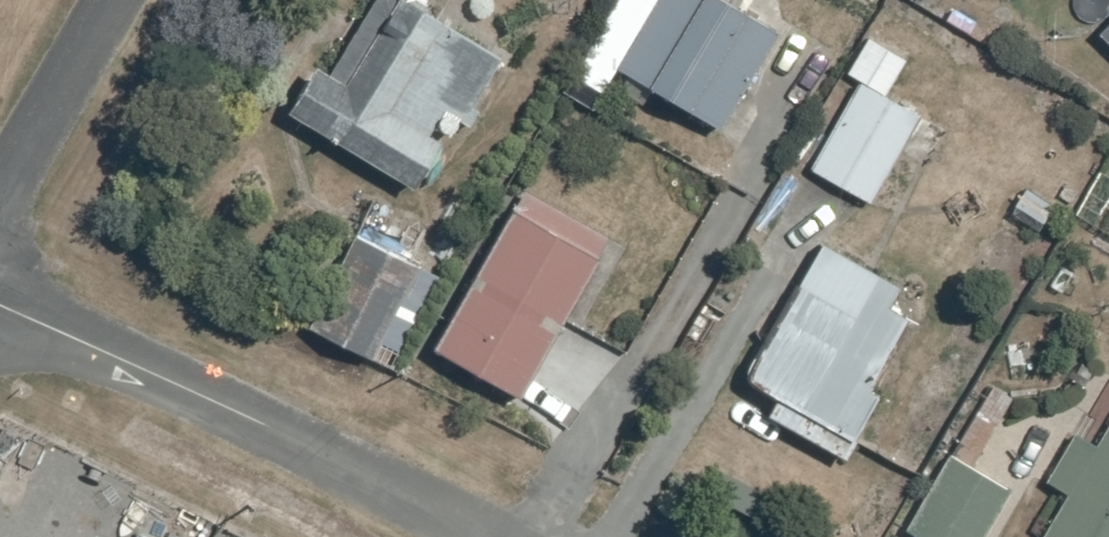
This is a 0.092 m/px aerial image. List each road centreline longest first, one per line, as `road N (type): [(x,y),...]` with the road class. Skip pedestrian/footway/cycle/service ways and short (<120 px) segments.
road 1 (residential): [(0,292),(489,536)]
road 2 (residential): [(117,0),(0,199)]

